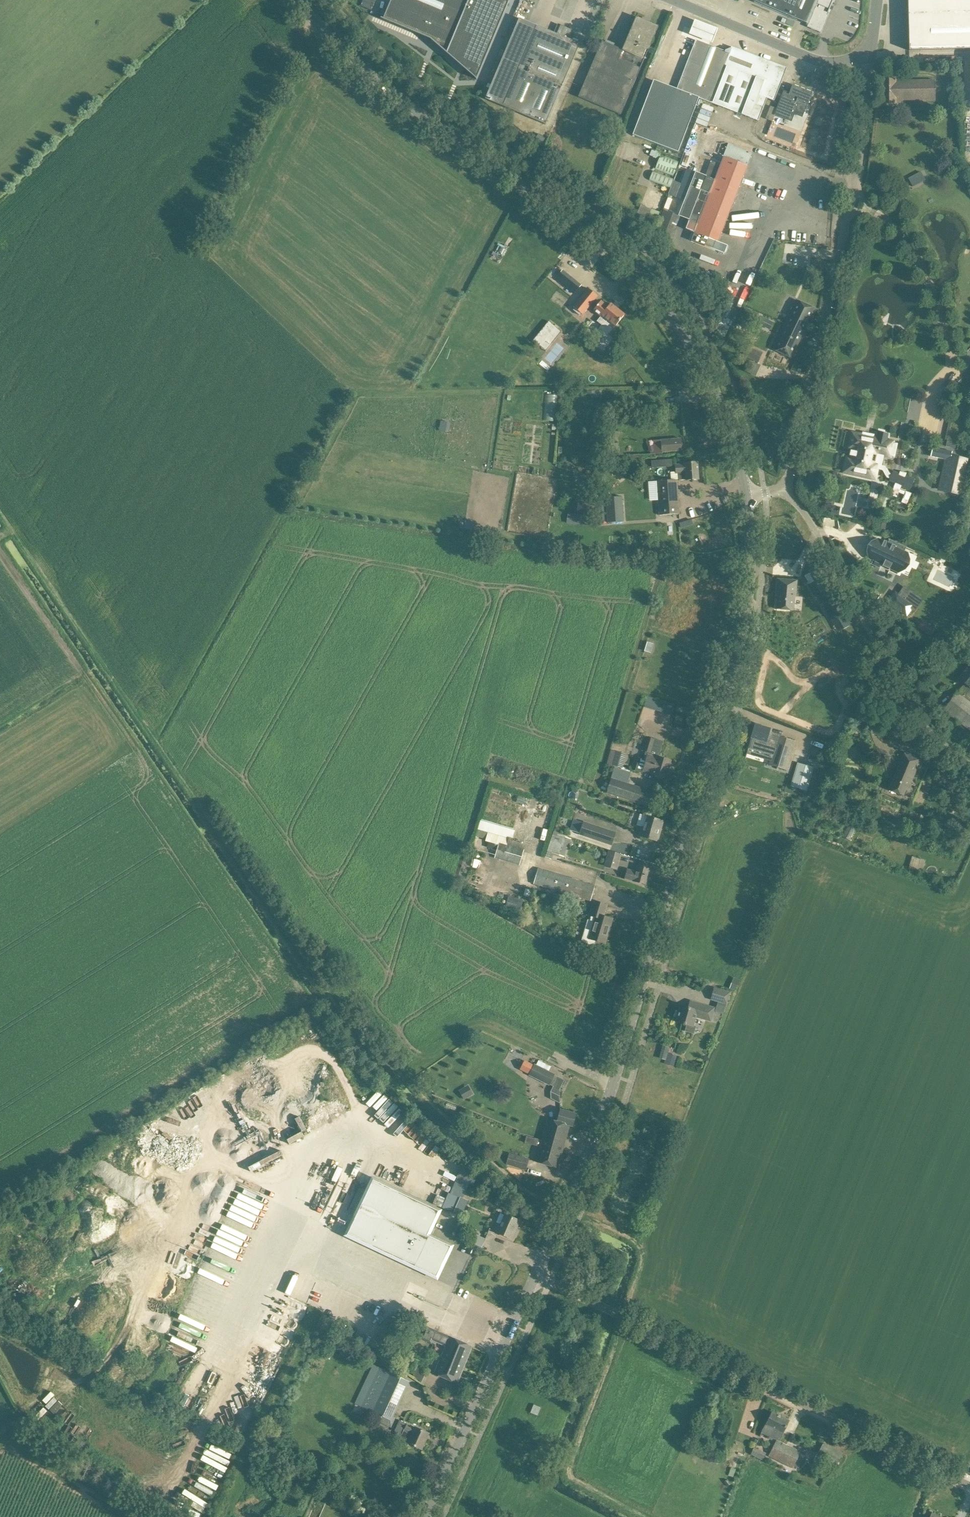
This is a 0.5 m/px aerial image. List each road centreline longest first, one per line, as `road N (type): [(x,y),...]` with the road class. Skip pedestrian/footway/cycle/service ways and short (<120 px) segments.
road 1 (track): [(643,1516),(567,1474),(640,1267),(638,1244),(526,1191),(329,996),(0,515)]
road 2 (tertiary): [(536,1276),(606,1109),(735,659),(750,561),(747,494)]
road 3 (tertiary): [(747,494),(725,401),(674,317),(597,239),(399,99),(301,0)]
road 4 (unclassified): [(969,1483),(536,1276)]
road 5 (unclassified): [(784,483),(857,169),(870,47)]
road 6 (unclassified): [(969,756),(914,705),(784,483)]
road 7 (tertiary): [(426,1516),(536,1276)]
road 8 (unclassified): [(870,47),(856,58),(817,60),(675,0)]

